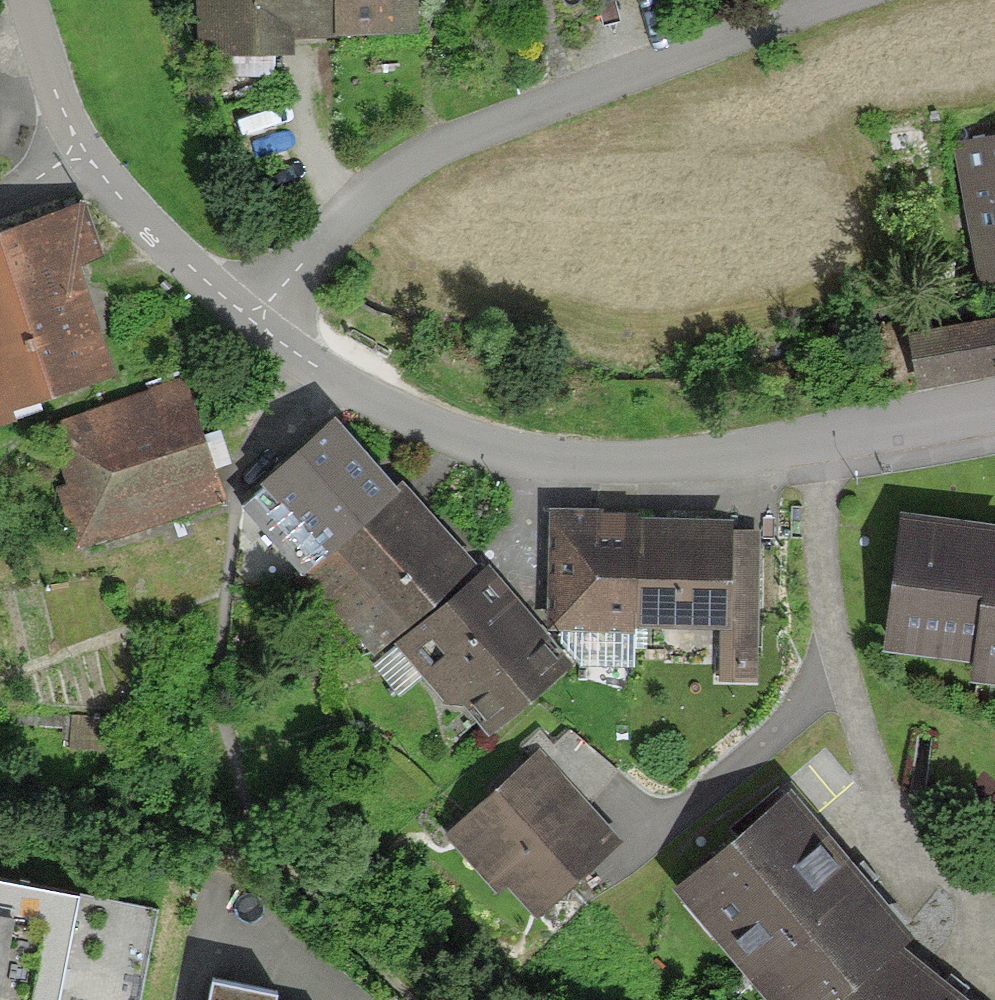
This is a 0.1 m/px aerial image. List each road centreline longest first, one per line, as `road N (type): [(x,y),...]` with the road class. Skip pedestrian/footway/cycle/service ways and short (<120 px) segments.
road 1 (residential): [(238,314),(299,370),(463,452),(625,466),(994,411)]
road 2 (residential): [(238,314),(380,173),(448,127),(816,0)]
road 3 (residential): [(88,165),(182,274),(238,314)]
road 4 (residential): [(31,0),(88,165)]

